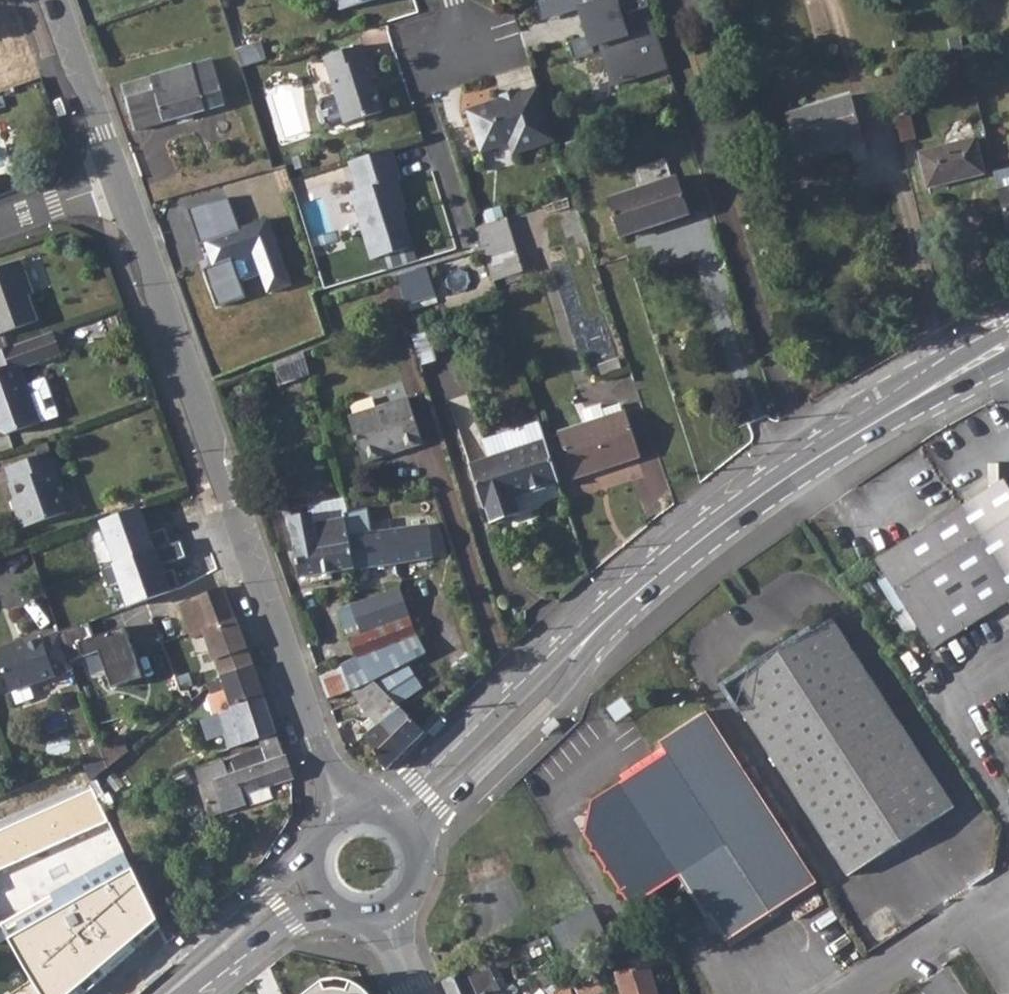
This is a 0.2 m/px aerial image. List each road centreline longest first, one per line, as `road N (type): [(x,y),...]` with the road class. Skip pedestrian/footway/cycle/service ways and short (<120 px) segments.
road 1 (tertiary): [(1008,342),(818,452),(734,513),(601,624),(406,825)]
road 2 (residential): [(343,812),(121,180)]
road 3 (residential): [(121,180),(56,0)]
road 4 (tertiary): [(315,878),(167,993)]
road 5 (residential): [(1008,933),(949,932),(857,993)]
road 6 (residential): [(121,180),(0,223)]

